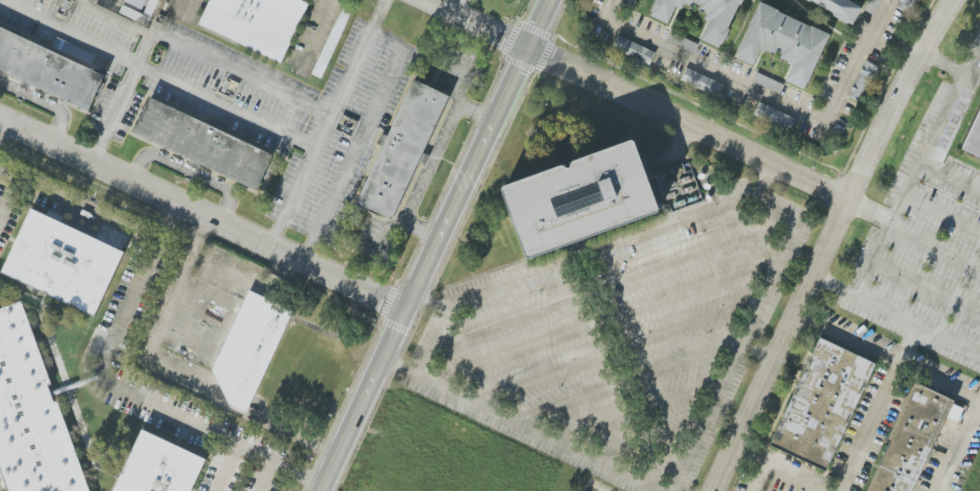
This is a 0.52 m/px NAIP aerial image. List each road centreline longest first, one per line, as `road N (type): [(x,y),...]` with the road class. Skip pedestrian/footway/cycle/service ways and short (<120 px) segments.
road 1 (residential): [(0,121),(405,308)]
road 2 (residential): [(845,203),(531,49)]
road 3 (residential): [(405,308),(553,0)]
road 4 (tertiary): [(845,203),(709,490)]
road 5 (tertiary): [(952,0),(845,203)]
road 6 (residential): [(320,490),(405,308)]

